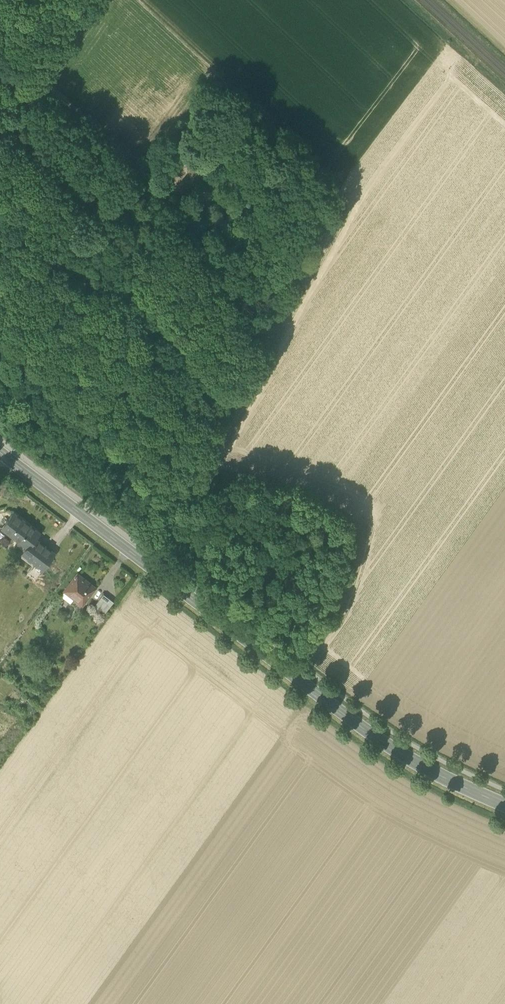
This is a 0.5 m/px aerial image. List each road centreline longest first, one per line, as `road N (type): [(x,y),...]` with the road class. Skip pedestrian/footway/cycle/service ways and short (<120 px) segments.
road 1 (track): [(143,564),(282,302),(0,47)]
road 2 (secondary): [(0,456),(375,738),(504,805)]
road 3 (track): [(0,119),(86,0)]

